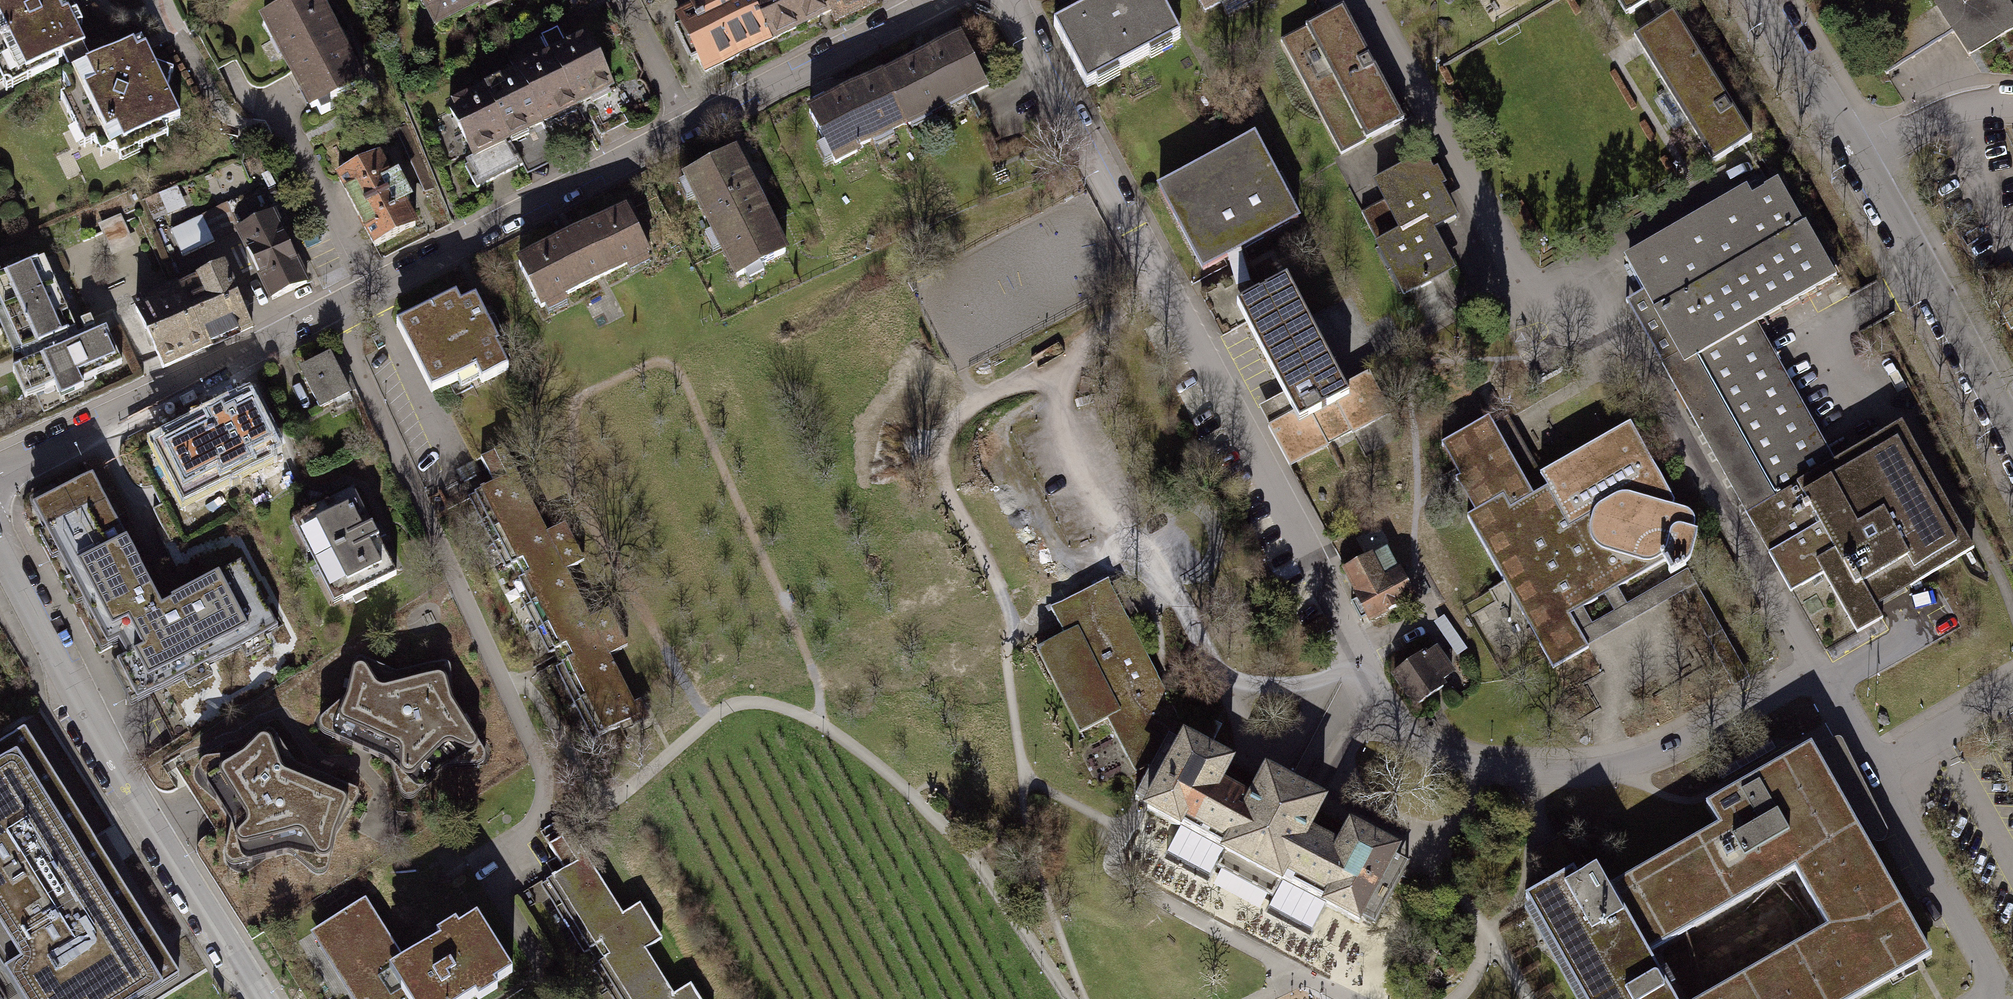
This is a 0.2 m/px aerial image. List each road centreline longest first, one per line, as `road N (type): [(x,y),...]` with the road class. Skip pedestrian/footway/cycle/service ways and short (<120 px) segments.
road 1 (residential): [(937,0),(0,474)]
road 2 (residential): [(1011,0),(1396,723),(1443,757),(1499,772)]
road 3 (track): [(1081,998),(1030,844),(1022,778),(1119,829),(1120,878),(1349,998)]
road 4 (track): [(605,805),(744,700),(790,710),(906,789),(977,866),(1068,998)]
road 5 (residential): [(0,546),(121,784),(261,998)]
road 6 (residential): [(1760,0),(2012,447)]
road 7 (track): [(1022,778),(1005,650),(1018,627),(941,454),(968,408),(1065,371)]
road 8 (track): [(1494,941),(1533,871),(1539,775)]
road 9 (track): [(502,683),(524,684),(605,805)]

